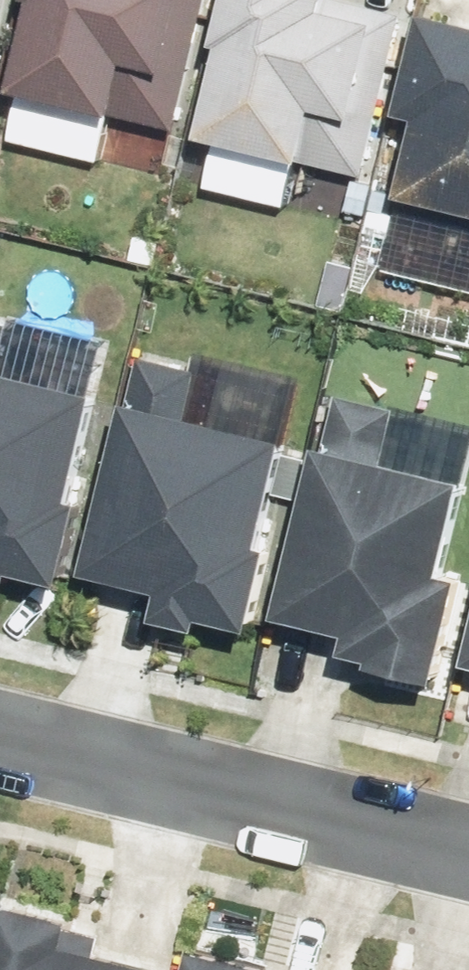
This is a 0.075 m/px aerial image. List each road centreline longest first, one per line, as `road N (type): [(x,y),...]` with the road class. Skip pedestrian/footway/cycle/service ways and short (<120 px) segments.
road 1 (residential): [(468,855),(0,739)]

